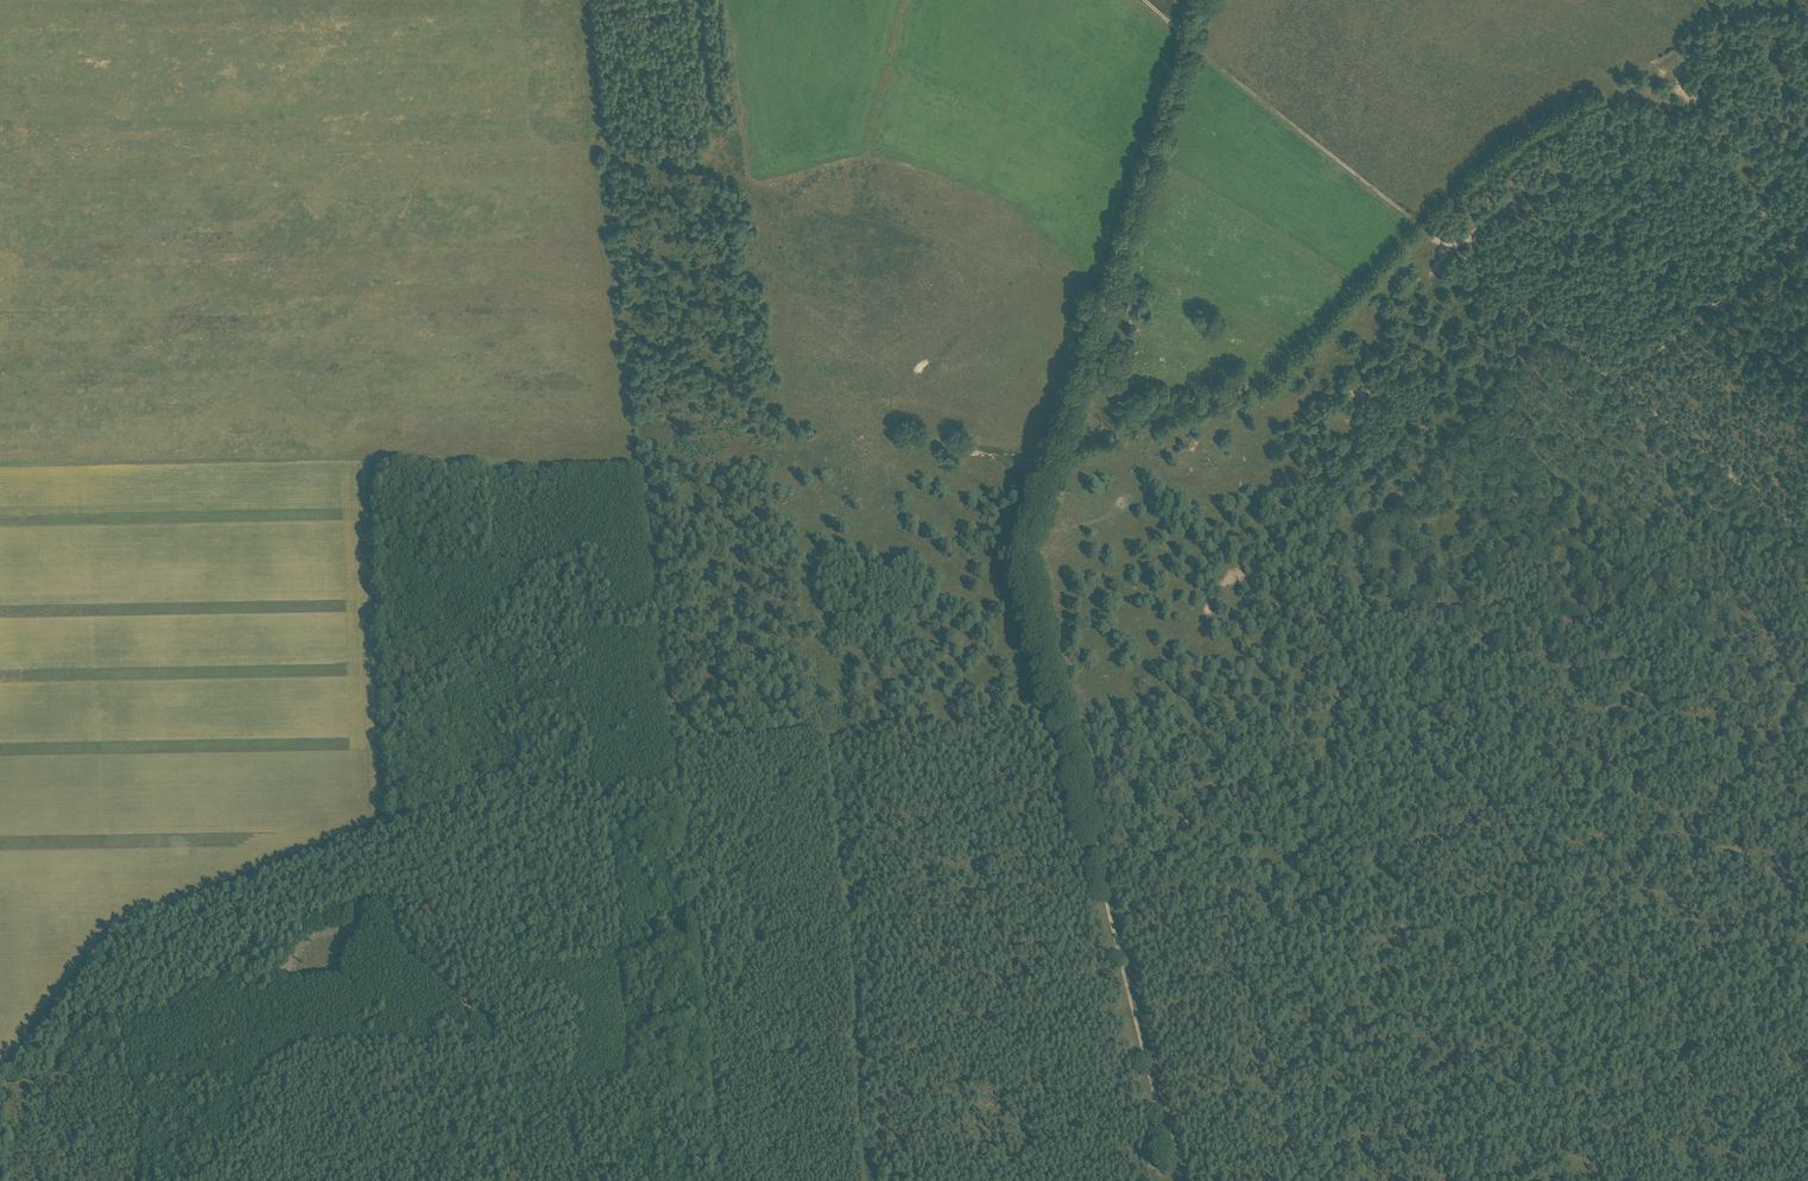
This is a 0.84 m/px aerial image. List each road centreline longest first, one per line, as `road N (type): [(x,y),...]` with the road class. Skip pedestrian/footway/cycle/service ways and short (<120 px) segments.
road 1 (track): [(1175,1180),(1017,577),(1196,42)]
road 2 (track): [(371,458),(383,821),(117,919),(0,1066)]
road 3 (track): [(371,458),(603,463),(629,438),(599,203),(532,135),(520,0)]
road 4 (track): [(0,463),(371,458)]
road 5 (track): [(1196,42),(1445,245)]

